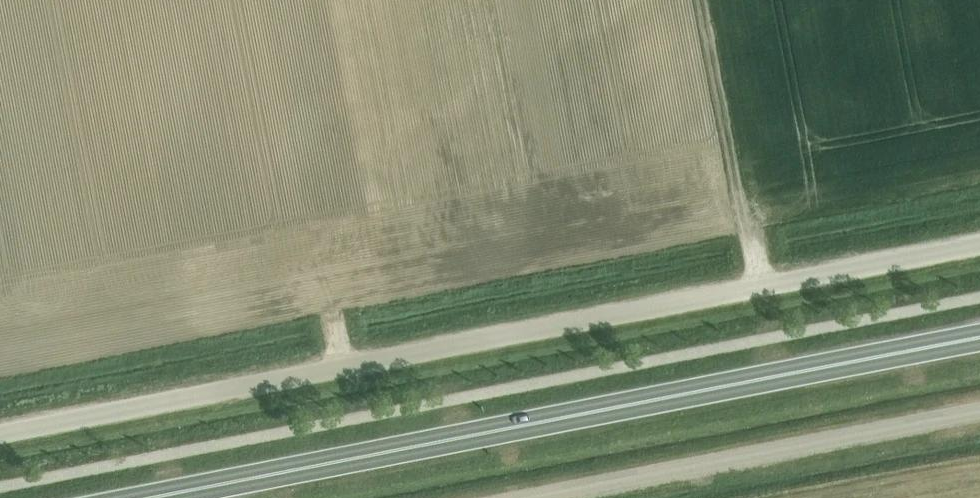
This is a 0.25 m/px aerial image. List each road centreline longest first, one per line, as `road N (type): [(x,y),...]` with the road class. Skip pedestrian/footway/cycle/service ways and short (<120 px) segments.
road 1 (unclassified): [(0,434),(979,245)]
road 2 (trunk): [(128,497),(979,334)]
road 3 (unclassified): [(525,497),(979,412)]
road 4 (track): [(757,289),(702,0)]

